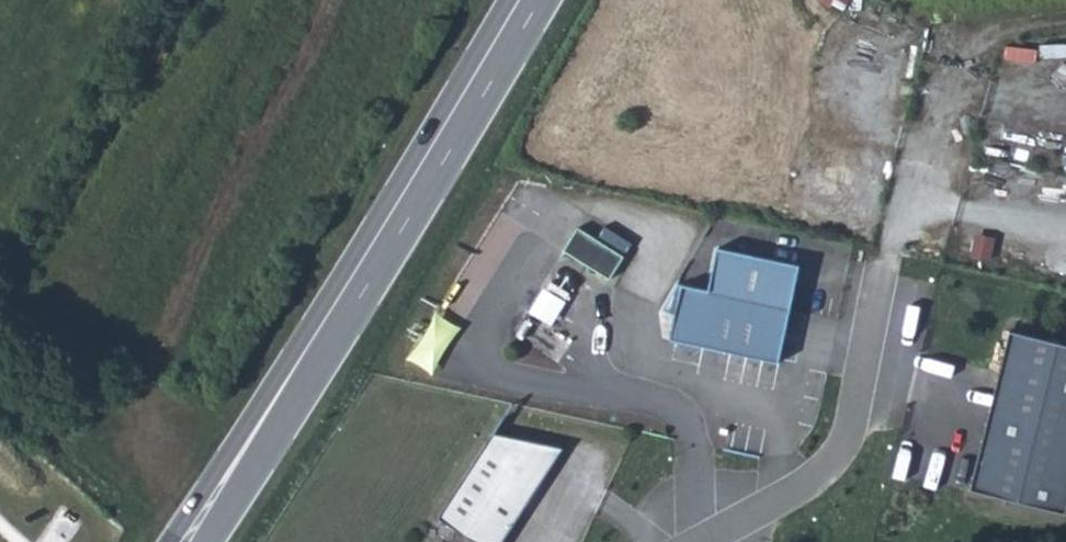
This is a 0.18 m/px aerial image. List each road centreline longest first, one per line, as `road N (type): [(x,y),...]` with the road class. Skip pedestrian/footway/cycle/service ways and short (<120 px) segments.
road 1 (track): [(328,0),(182,286),(148,384),(178,536)]
road 2 (primary): [(527,0),(299,376)]
road 3 (track): [(889,259),(972,49),(1000,24),(1065,11)]
road 4 (residential): [(746,525),(837,451),(858,415),(889,259)]
road 5 (primary): [(299,376),(173,541)]
road 6 (primary): [(202,541),(299,376)]
road 7 (residential): [(746,525),(735,502),(714,488),(687,485),(658,499),(642,541)]

